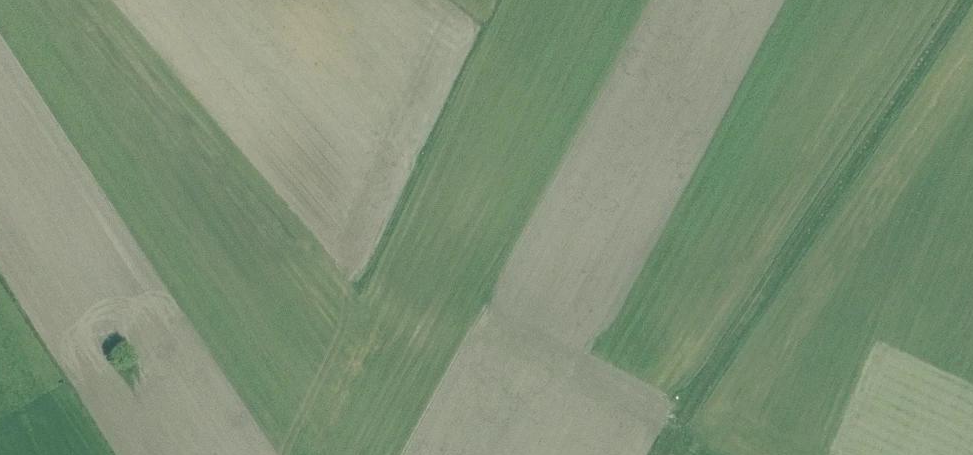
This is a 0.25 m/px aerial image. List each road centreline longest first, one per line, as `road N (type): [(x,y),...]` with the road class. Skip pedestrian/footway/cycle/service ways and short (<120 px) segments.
road 1 (track): [(668,435),(966,0)]

